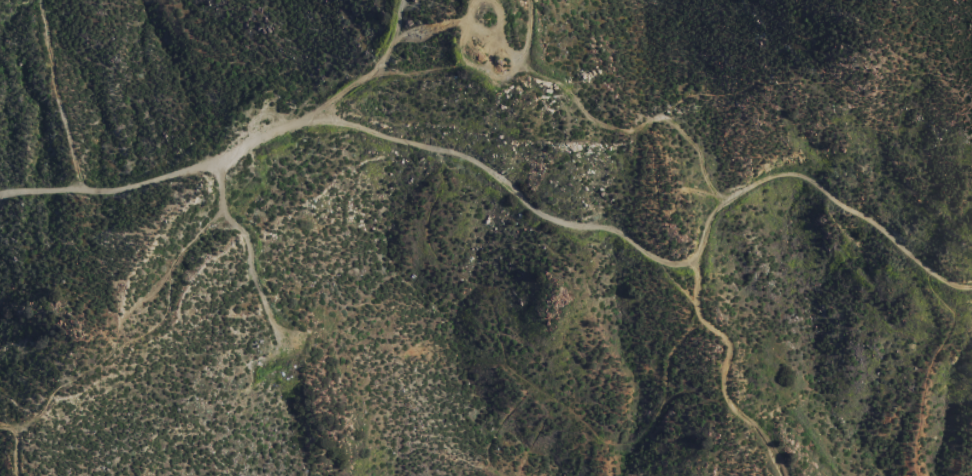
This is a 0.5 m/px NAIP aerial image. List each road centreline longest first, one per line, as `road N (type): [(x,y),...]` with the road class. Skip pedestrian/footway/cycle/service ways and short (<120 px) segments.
road 1 (track): [(0,198),(40,185),(190,174),(320,123),(498,169),(568,225),(676,257),(727,206),(788,178),(971,288)]

